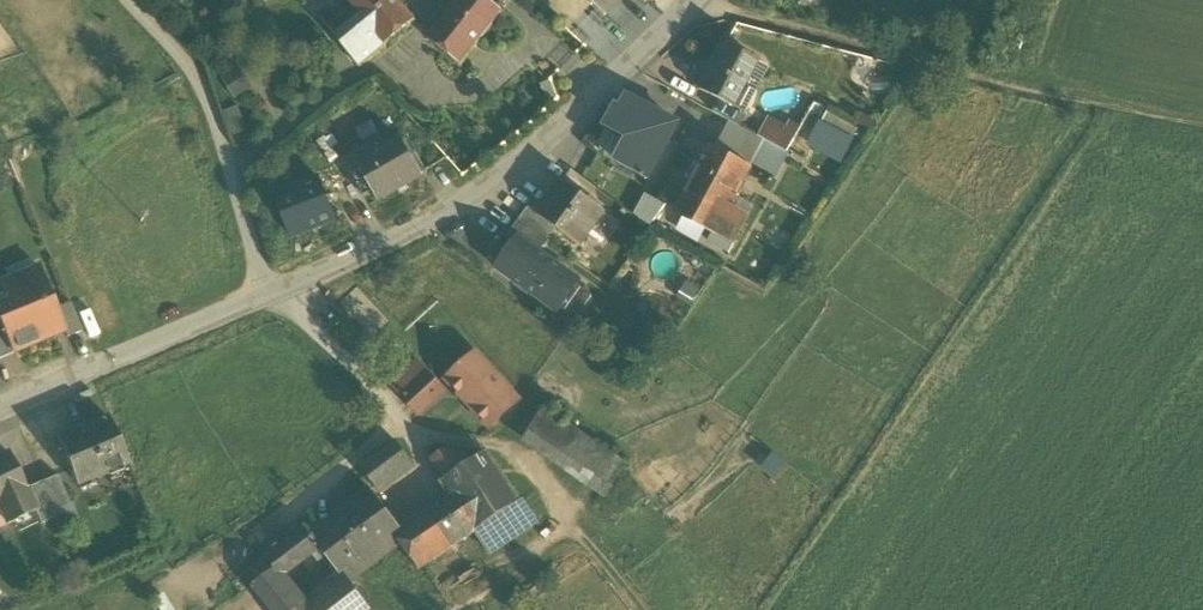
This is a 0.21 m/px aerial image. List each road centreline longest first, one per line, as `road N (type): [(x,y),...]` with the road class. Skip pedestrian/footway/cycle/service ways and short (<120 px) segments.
road 1 (residential): [(0,407),(282,298),(435,226),(571,120),(688,0)]
road 2 (track): [(710,0),(1202,136)]
road 3 (track): [(131,0),(196,66),(260,269),(282,298)]

